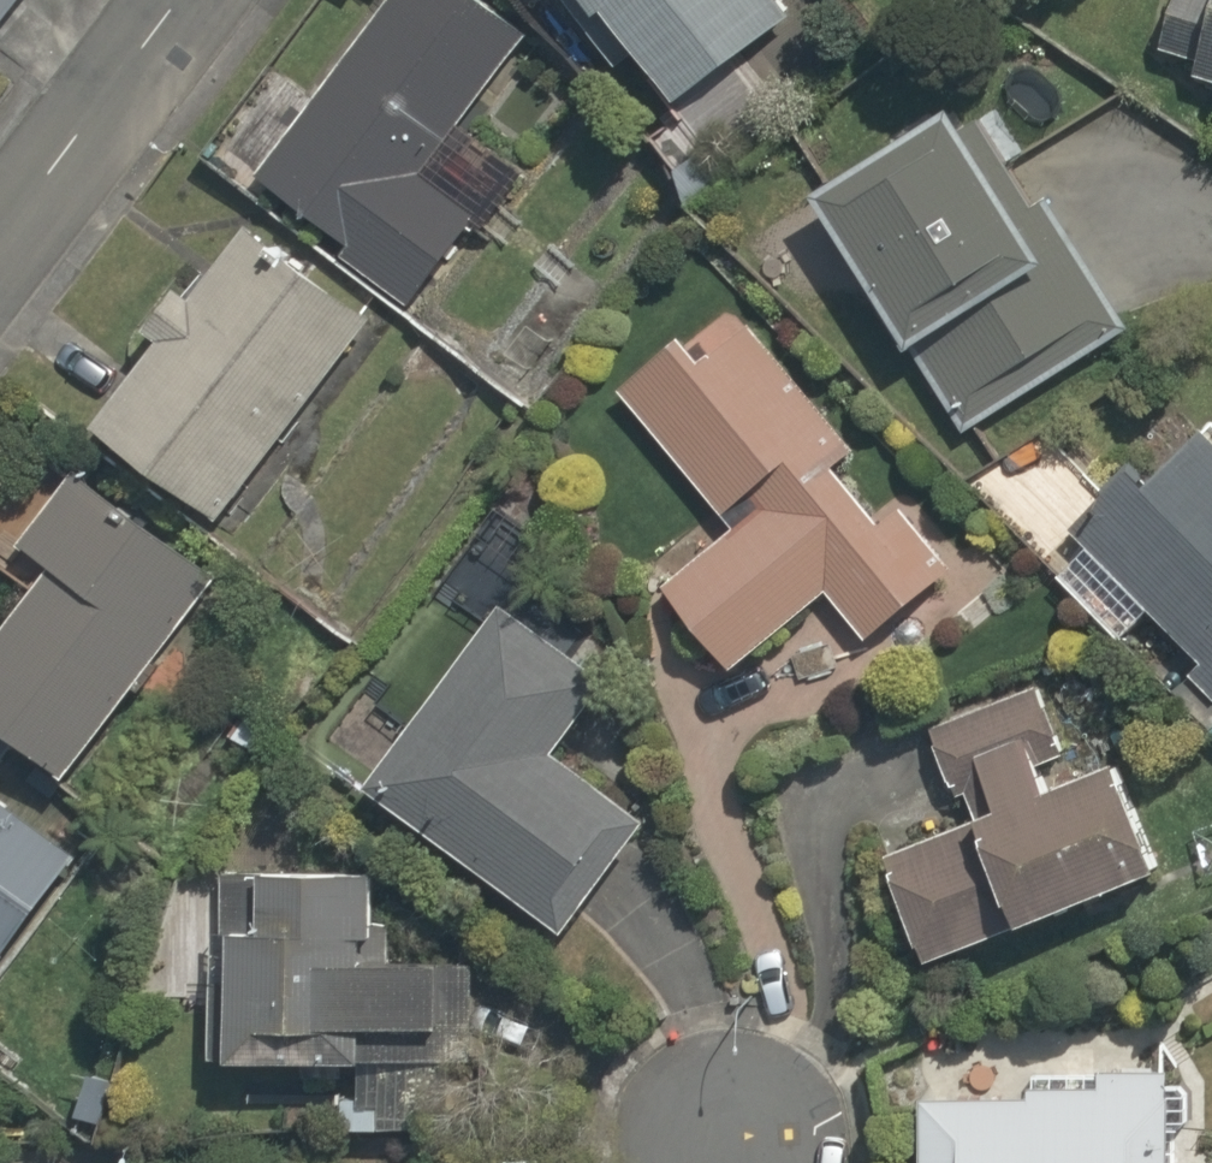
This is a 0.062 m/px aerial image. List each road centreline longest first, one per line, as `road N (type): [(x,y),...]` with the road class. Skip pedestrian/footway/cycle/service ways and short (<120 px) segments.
road 1 (residential): [(0,250),(188,0)]

